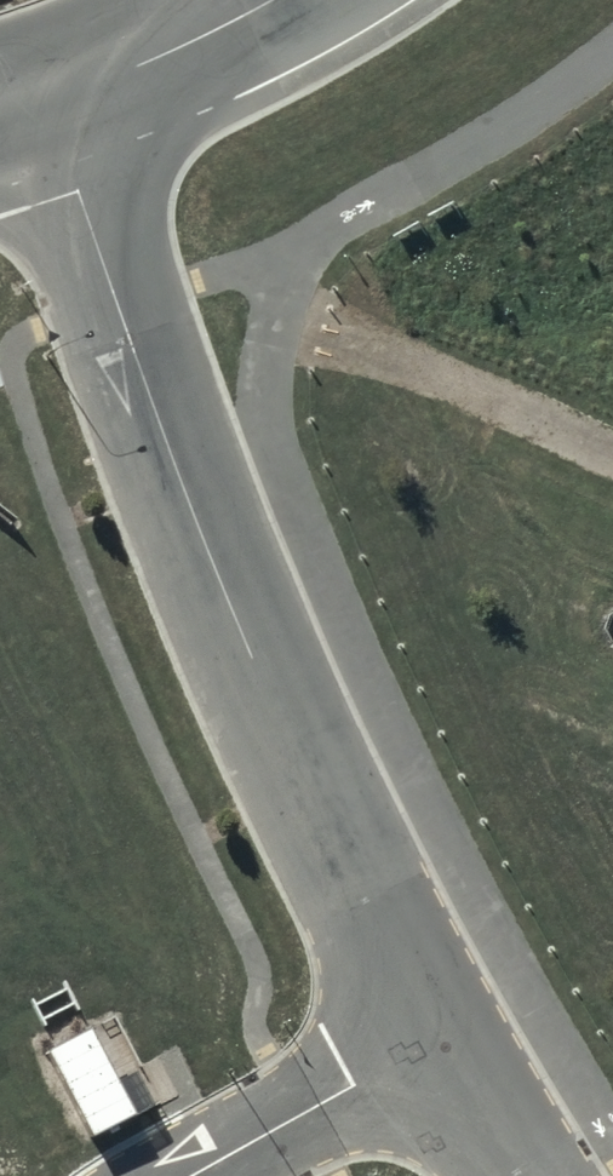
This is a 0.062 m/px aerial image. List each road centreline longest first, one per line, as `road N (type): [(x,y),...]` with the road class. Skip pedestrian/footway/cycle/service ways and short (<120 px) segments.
road 1 (residential): [(46,92),(138,366),(244,629),(338,840),(443,1032)]
road 2 (residential): [(185,1175),(443,1032)]
road 3 (unclassified): [(254,0),(46,92)]
road 4 (residential): [(443,1032),(528,1175)]

